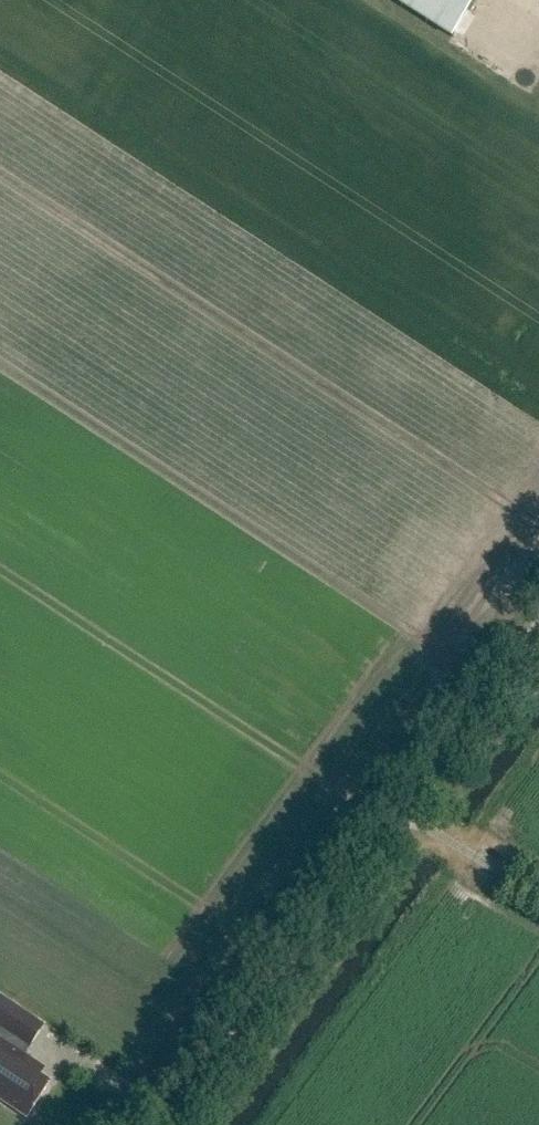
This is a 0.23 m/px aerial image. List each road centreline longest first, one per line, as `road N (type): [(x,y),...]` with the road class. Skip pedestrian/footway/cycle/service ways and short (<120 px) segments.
road 1 (unclassified): [(174,1124),(538,635)]
road 2 (track): [(407,812),(538,888)]

